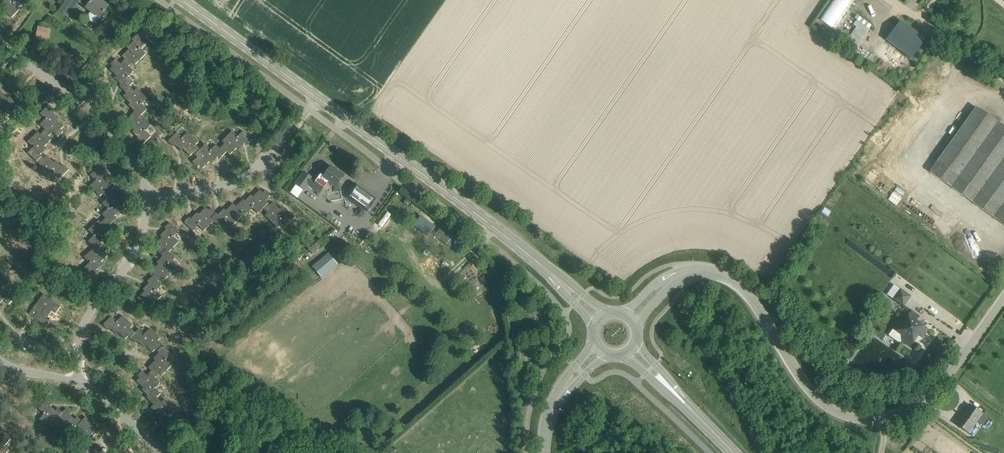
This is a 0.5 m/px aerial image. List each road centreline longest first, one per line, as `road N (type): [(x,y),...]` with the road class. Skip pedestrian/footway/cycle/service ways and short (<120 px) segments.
road 1 (tertiary): [(601,319),(497,230),(182,0)]
road 2 (unclassified): [(630,319),(678,274),(729,276),(818,400),(848,415),(879,418),(932,394),(1003,296)]
road 3 (tertiary): [(734,452),(632,349)]
road 4 (tertiary): [(544,452),(555,401),(599,350)]

